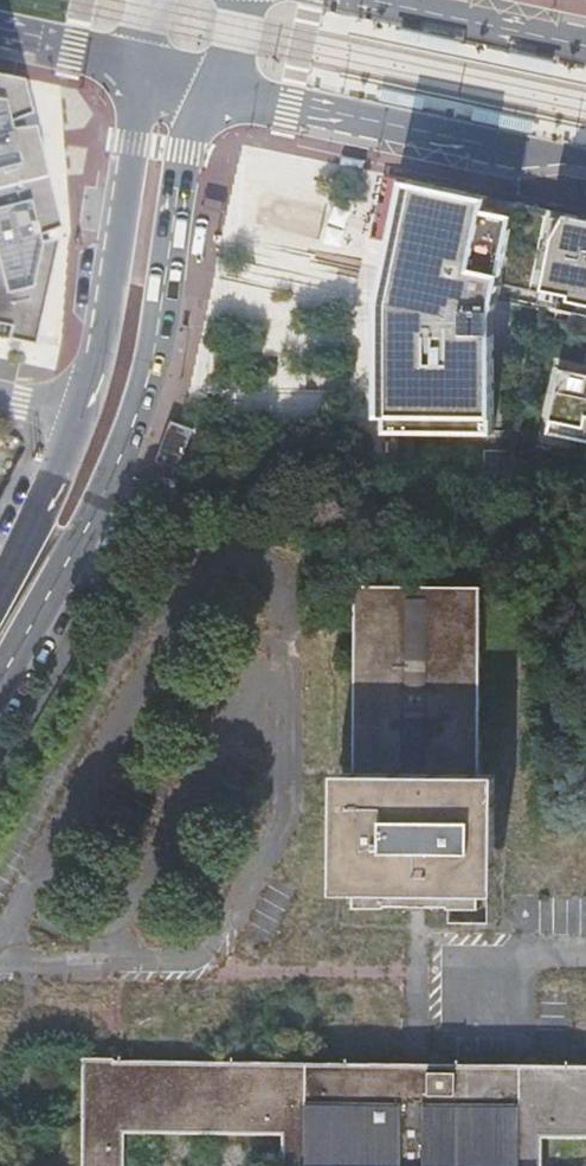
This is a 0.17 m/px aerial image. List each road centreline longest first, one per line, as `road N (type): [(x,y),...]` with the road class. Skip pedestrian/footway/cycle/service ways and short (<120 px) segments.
road 1 (secondary): [(0,685),(102,502),(161,327),(186,154),(214,89)]
road 2 (primary): [(214,89),(507,149),(585,157)]
road 3 (secondary): [(137,65),(109,336),(88,417)]
road 4 (primary): [(585,45),(375,0)]
road 5 (secondary): [(88,417),(39,539),(0,604)]
road 6 (primary): [(0,32),(137,65)]

